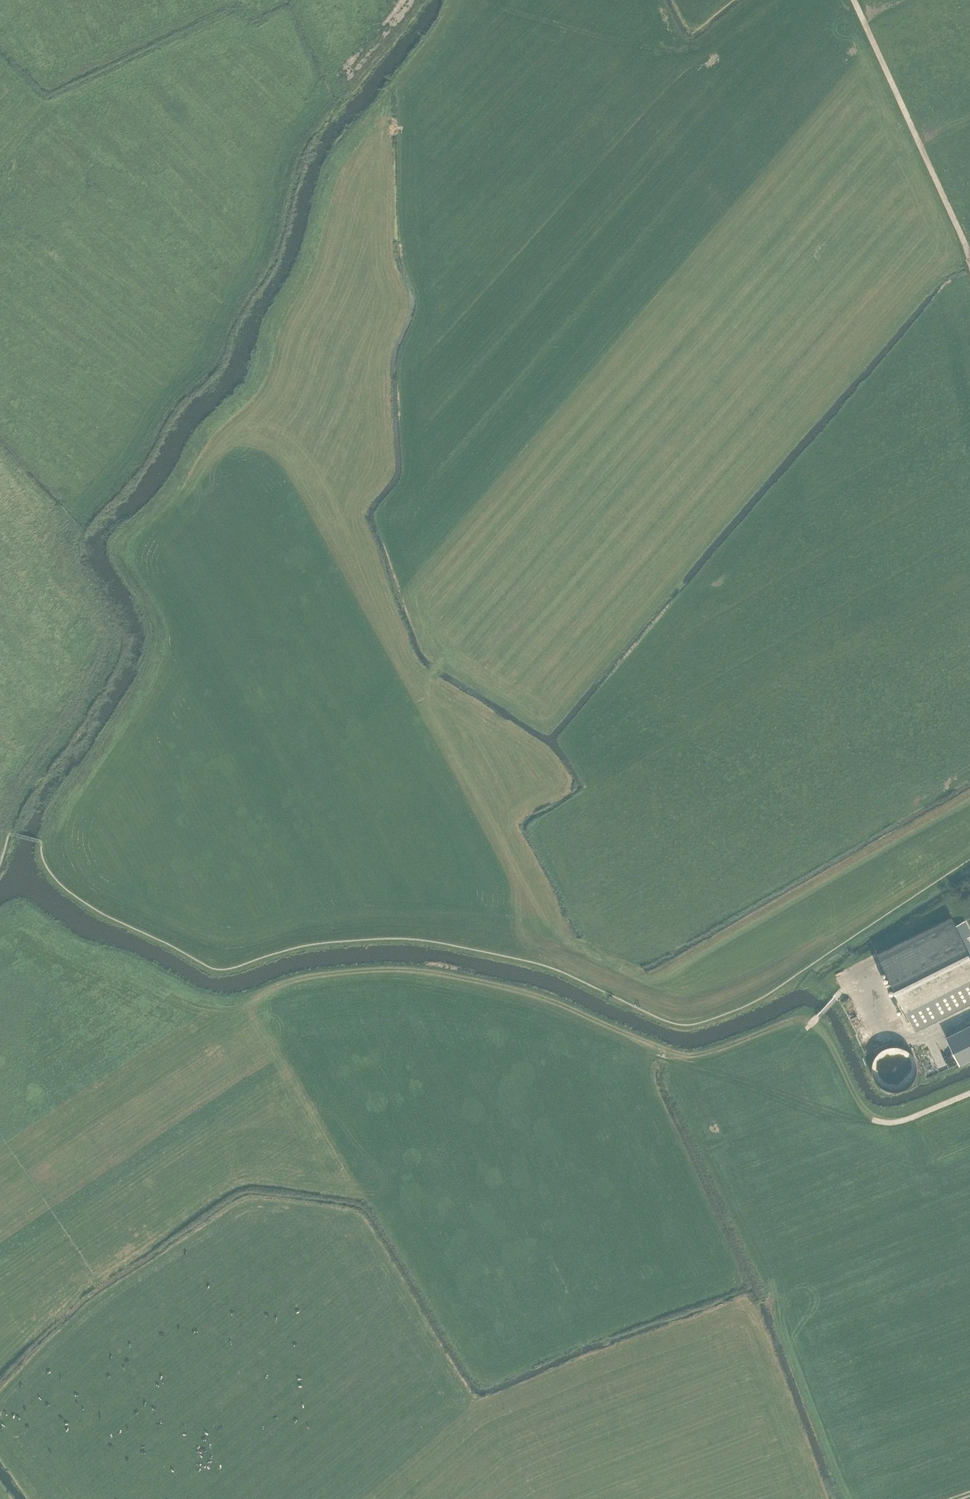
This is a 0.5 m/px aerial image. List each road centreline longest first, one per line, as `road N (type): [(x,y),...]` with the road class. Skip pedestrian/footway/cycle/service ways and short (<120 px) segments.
road 1 (track): [(969,259),(853,0)]

